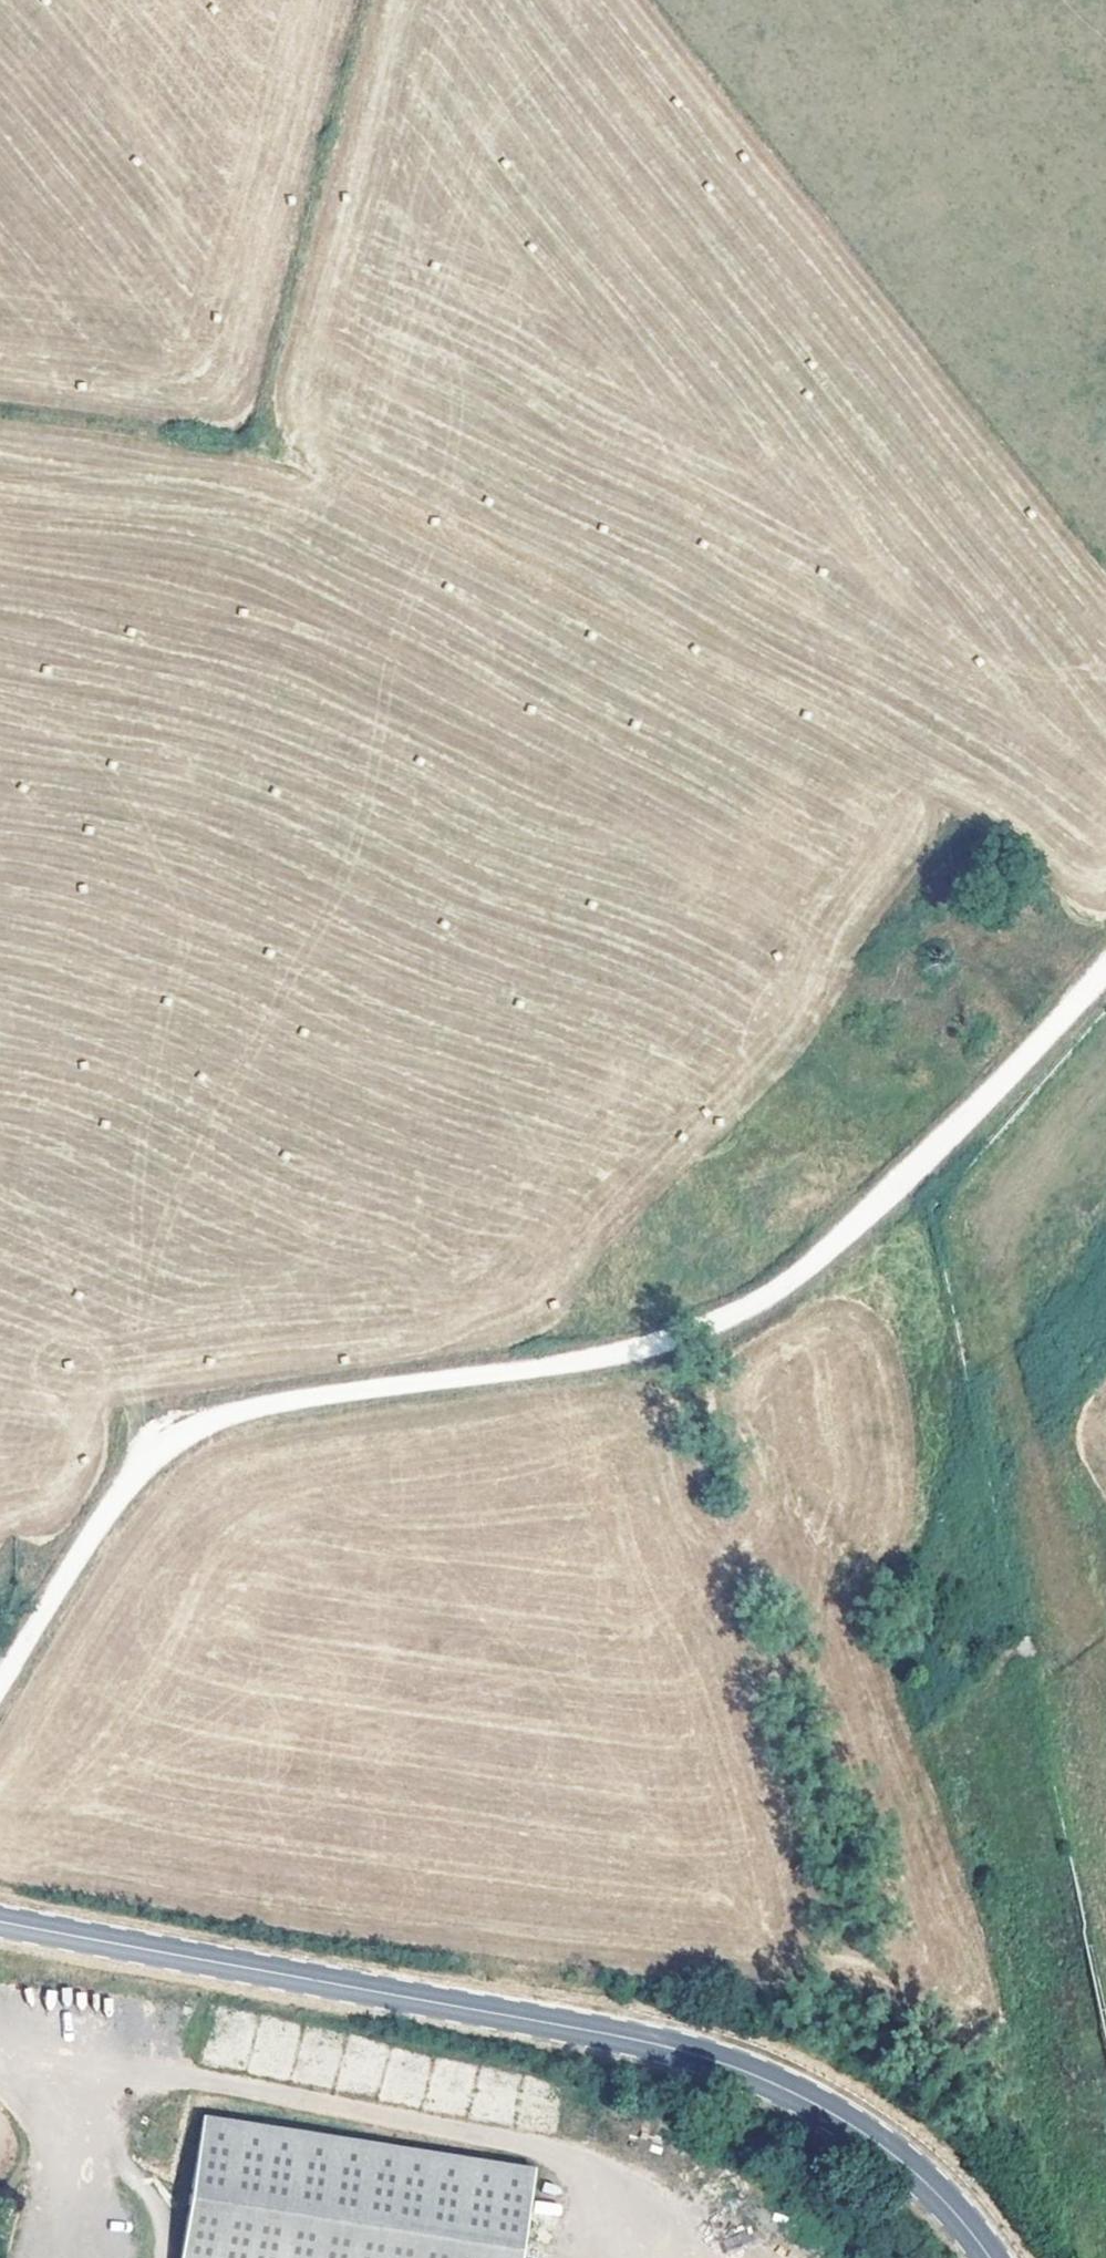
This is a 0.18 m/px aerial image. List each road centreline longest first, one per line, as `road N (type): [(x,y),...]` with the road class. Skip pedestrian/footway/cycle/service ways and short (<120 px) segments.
road 1 (track): [(0,1684),(135,1479),(171,1449),(223,1421),(269,1410),(654,1354),(760,1312),(813,1274),(1105,972)]
road 2 (secondary): [(983,2257),(920,2181),(850,2128),(755,2080),(647,2050),(0,1928)]

